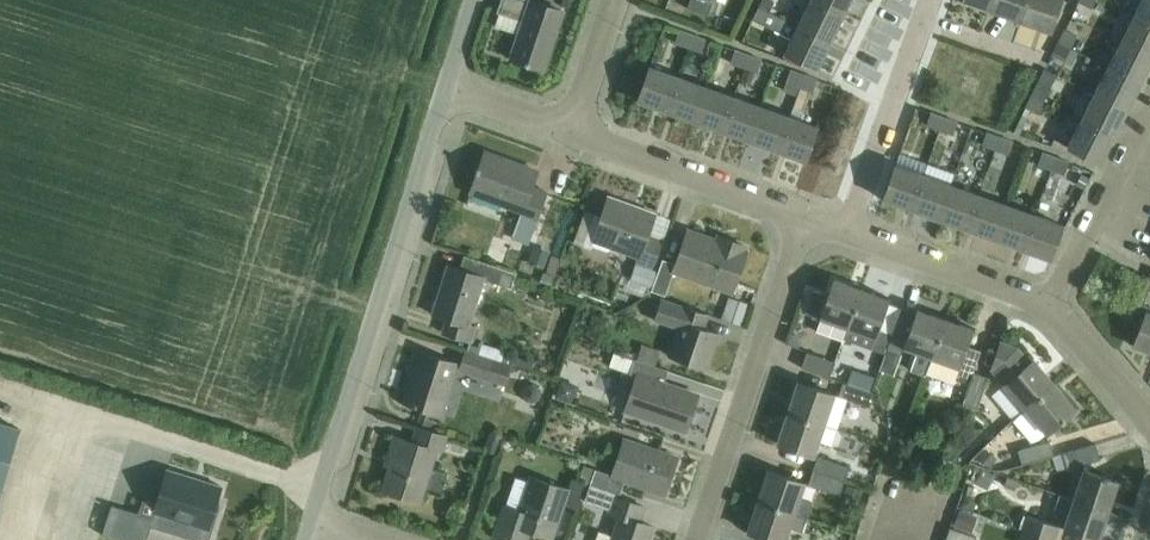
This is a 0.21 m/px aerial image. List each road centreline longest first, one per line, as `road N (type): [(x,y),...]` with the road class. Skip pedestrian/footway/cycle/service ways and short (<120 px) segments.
road 1 (unclassified): [(311,517),(452,86)]
road 2 (unclassified): [(697,539),(801,221)]
road 3 (unclassified): [(842,233),(919,0)]
road 4 (unclassified): [(801,221),(576,131)]
road 5 (unclassified): [(1051,305),(842,233)]
road 6 (unclassified): [(1051,305),(1149,125)]
road 7 (unclassified): [(1149,423),(1051,305)]
road 8 (unclassified): [(576,131),(619,0)]
road 9 (unclassified): [(576,131),(452,86)]

